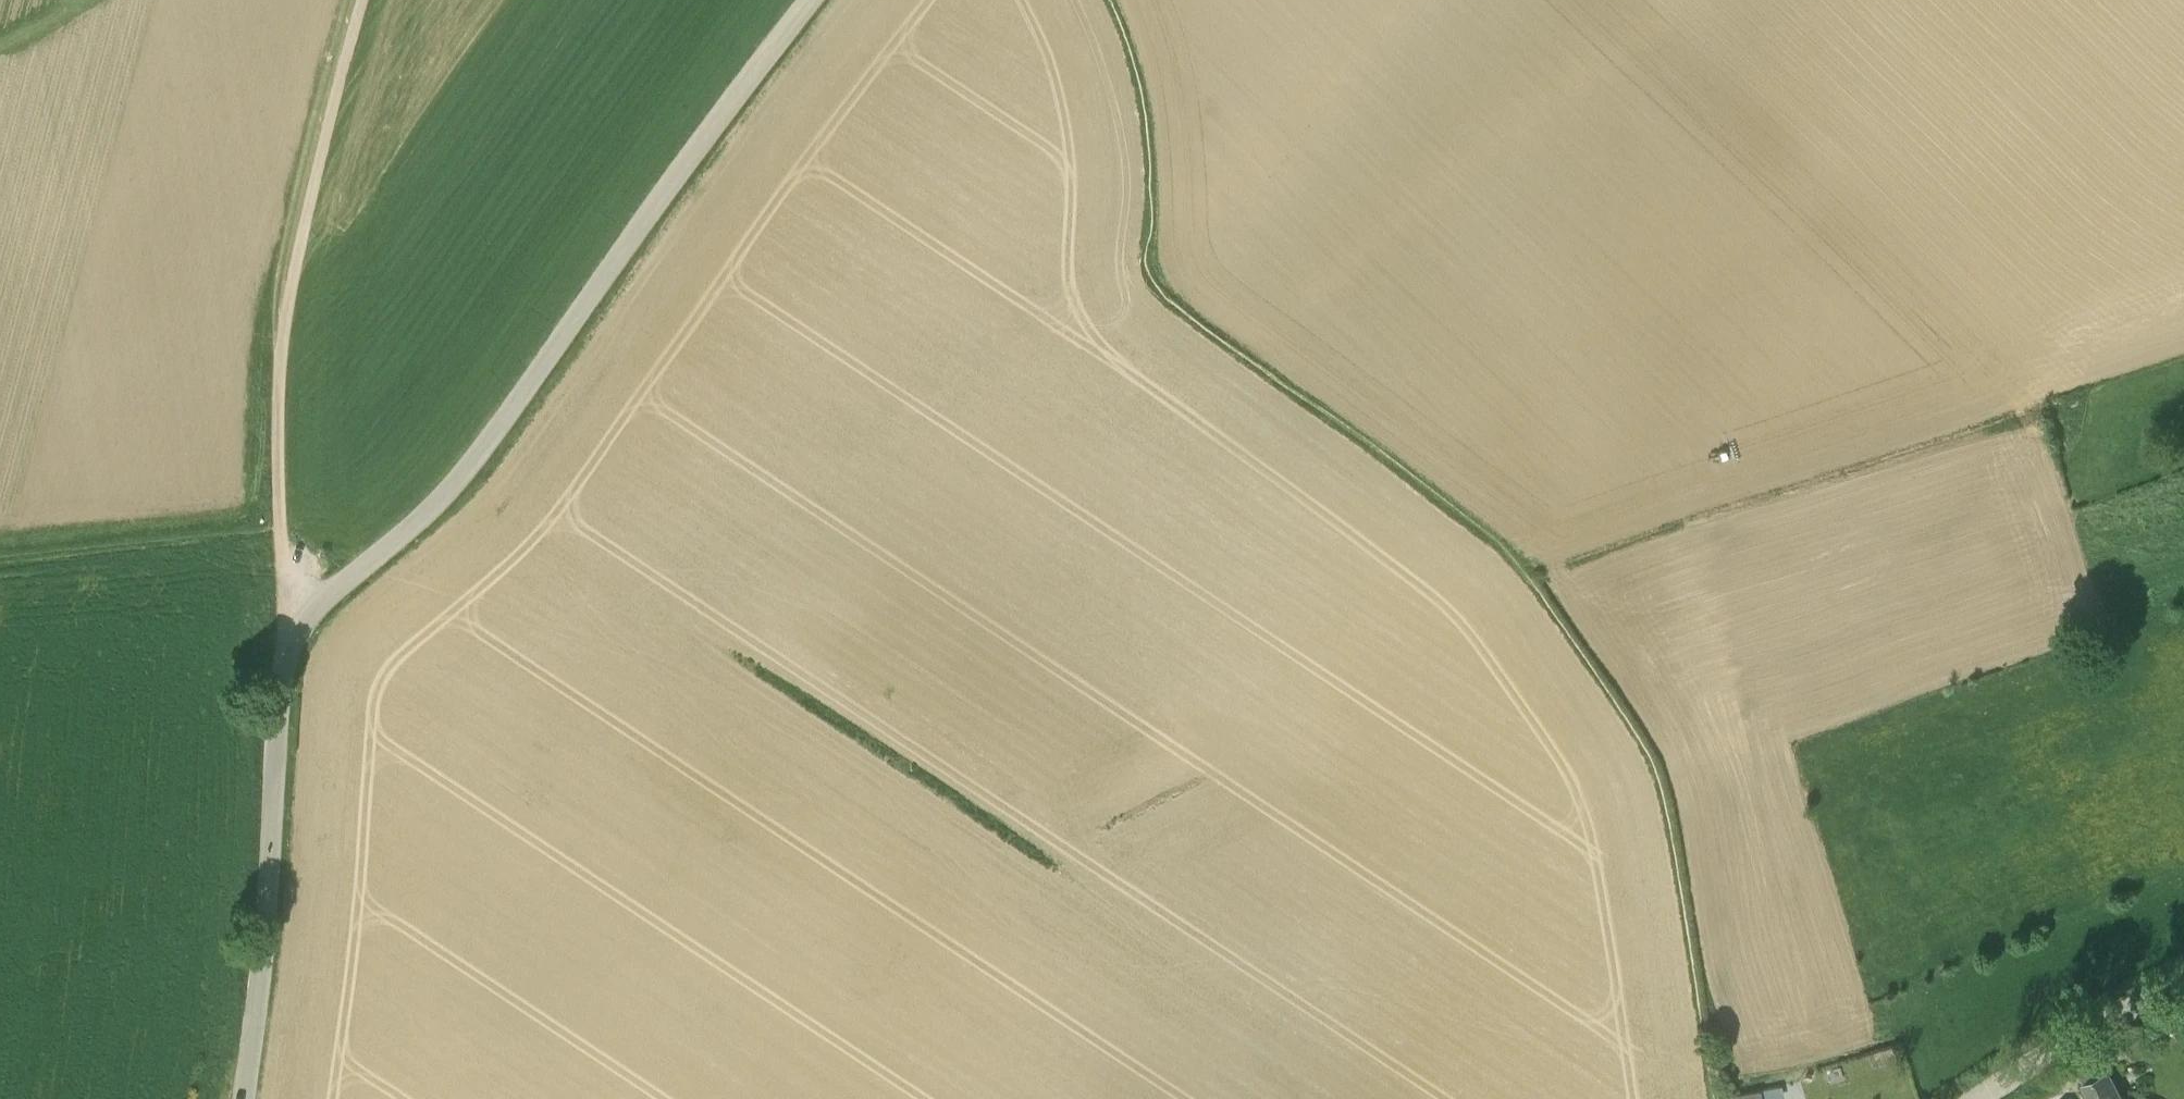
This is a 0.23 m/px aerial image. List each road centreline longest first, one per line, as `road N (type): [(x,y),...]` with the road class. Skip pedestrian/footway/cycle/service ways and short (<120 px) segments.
road 1 (tertiary): [(243,1098),(262,970),(277,714),(292,637),(467,468),(807,0)]
road 2 (track): [(292,637),(279,560),(280,372),(291,267),(362,0)]
road 3 (unclassified): [(1975,1098),(2183,983)]

